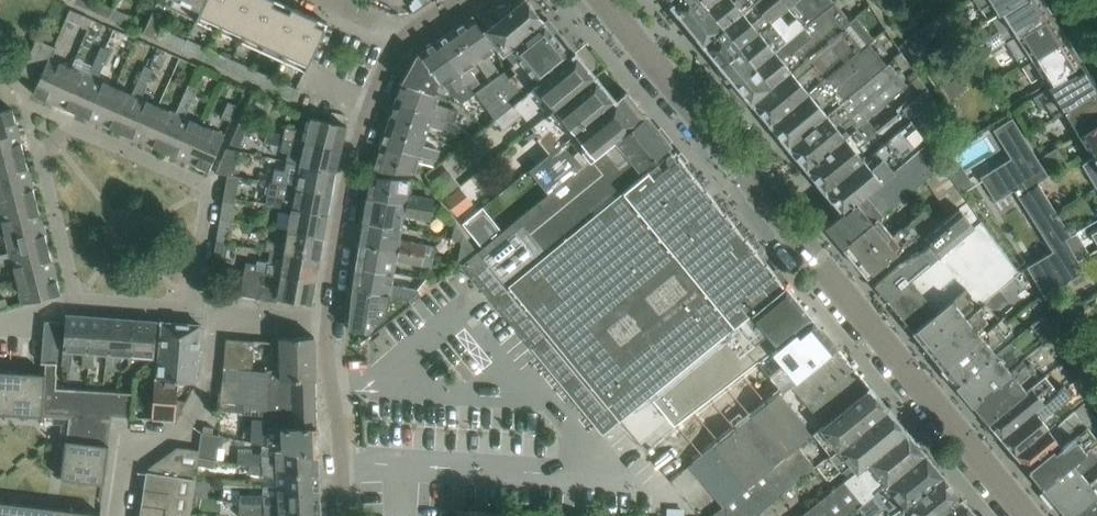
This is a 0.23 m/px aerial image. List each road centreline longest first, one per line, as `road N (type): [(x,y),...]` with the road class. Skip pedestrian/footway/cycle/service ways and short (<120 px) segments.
road 1 (tertiary): [(1027,515),(599,0)]
road 2 (residential): [(193,309),(207,186),(69,125),(38,155),(77,303)]
road 3 (residential): [(400,40),(356,139),(329,319)]
road 4 (residential): [(218,312),(207,414),(122,465),(115,515)]
road 5 (residential): [(329,319),(336,515)]

